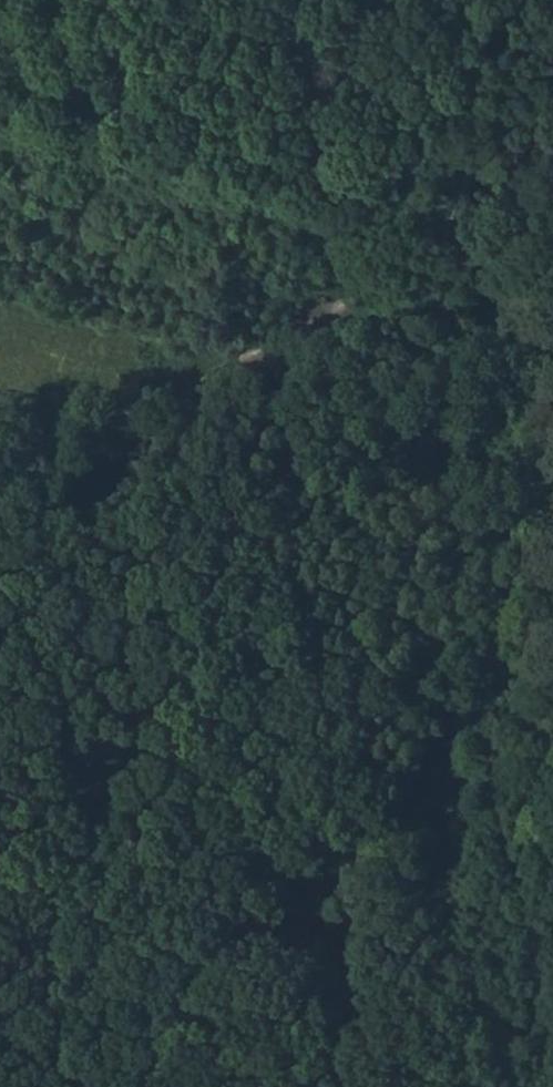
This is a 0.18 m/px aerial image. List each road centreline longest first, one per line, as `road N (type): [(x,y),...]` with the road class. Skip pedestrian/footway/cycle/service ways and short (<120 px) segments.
road 1 (track): [(0,437),(176,393),(319,322),(552,169)]

